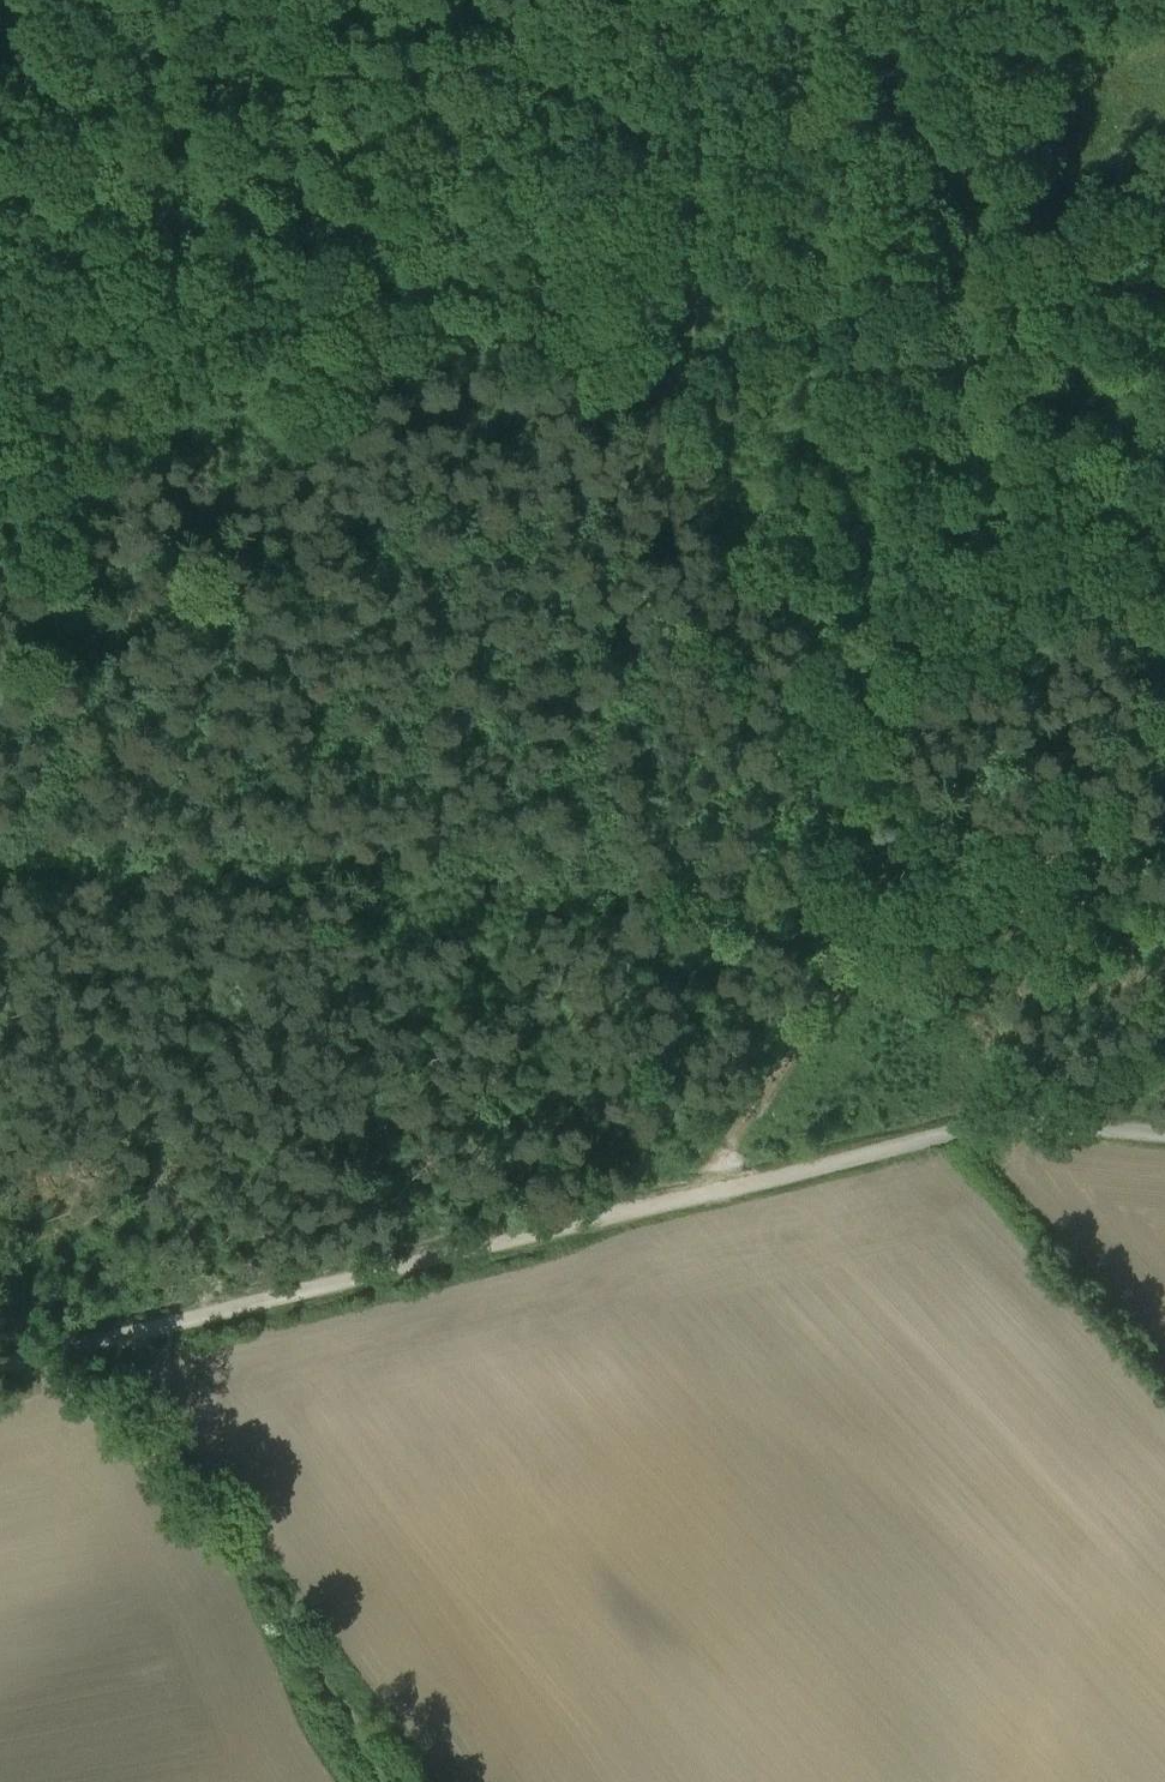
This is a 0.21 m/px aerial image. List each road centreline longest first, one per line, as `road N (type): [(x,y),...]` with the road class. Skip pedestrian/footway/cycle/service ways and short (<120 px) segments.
road 1 (track): [(1164,1135),(1023,1126),(950,1134),(0,1364)]
road 2 (track): [(1164,760),(909,940),(727,1142),(705,1194)]

